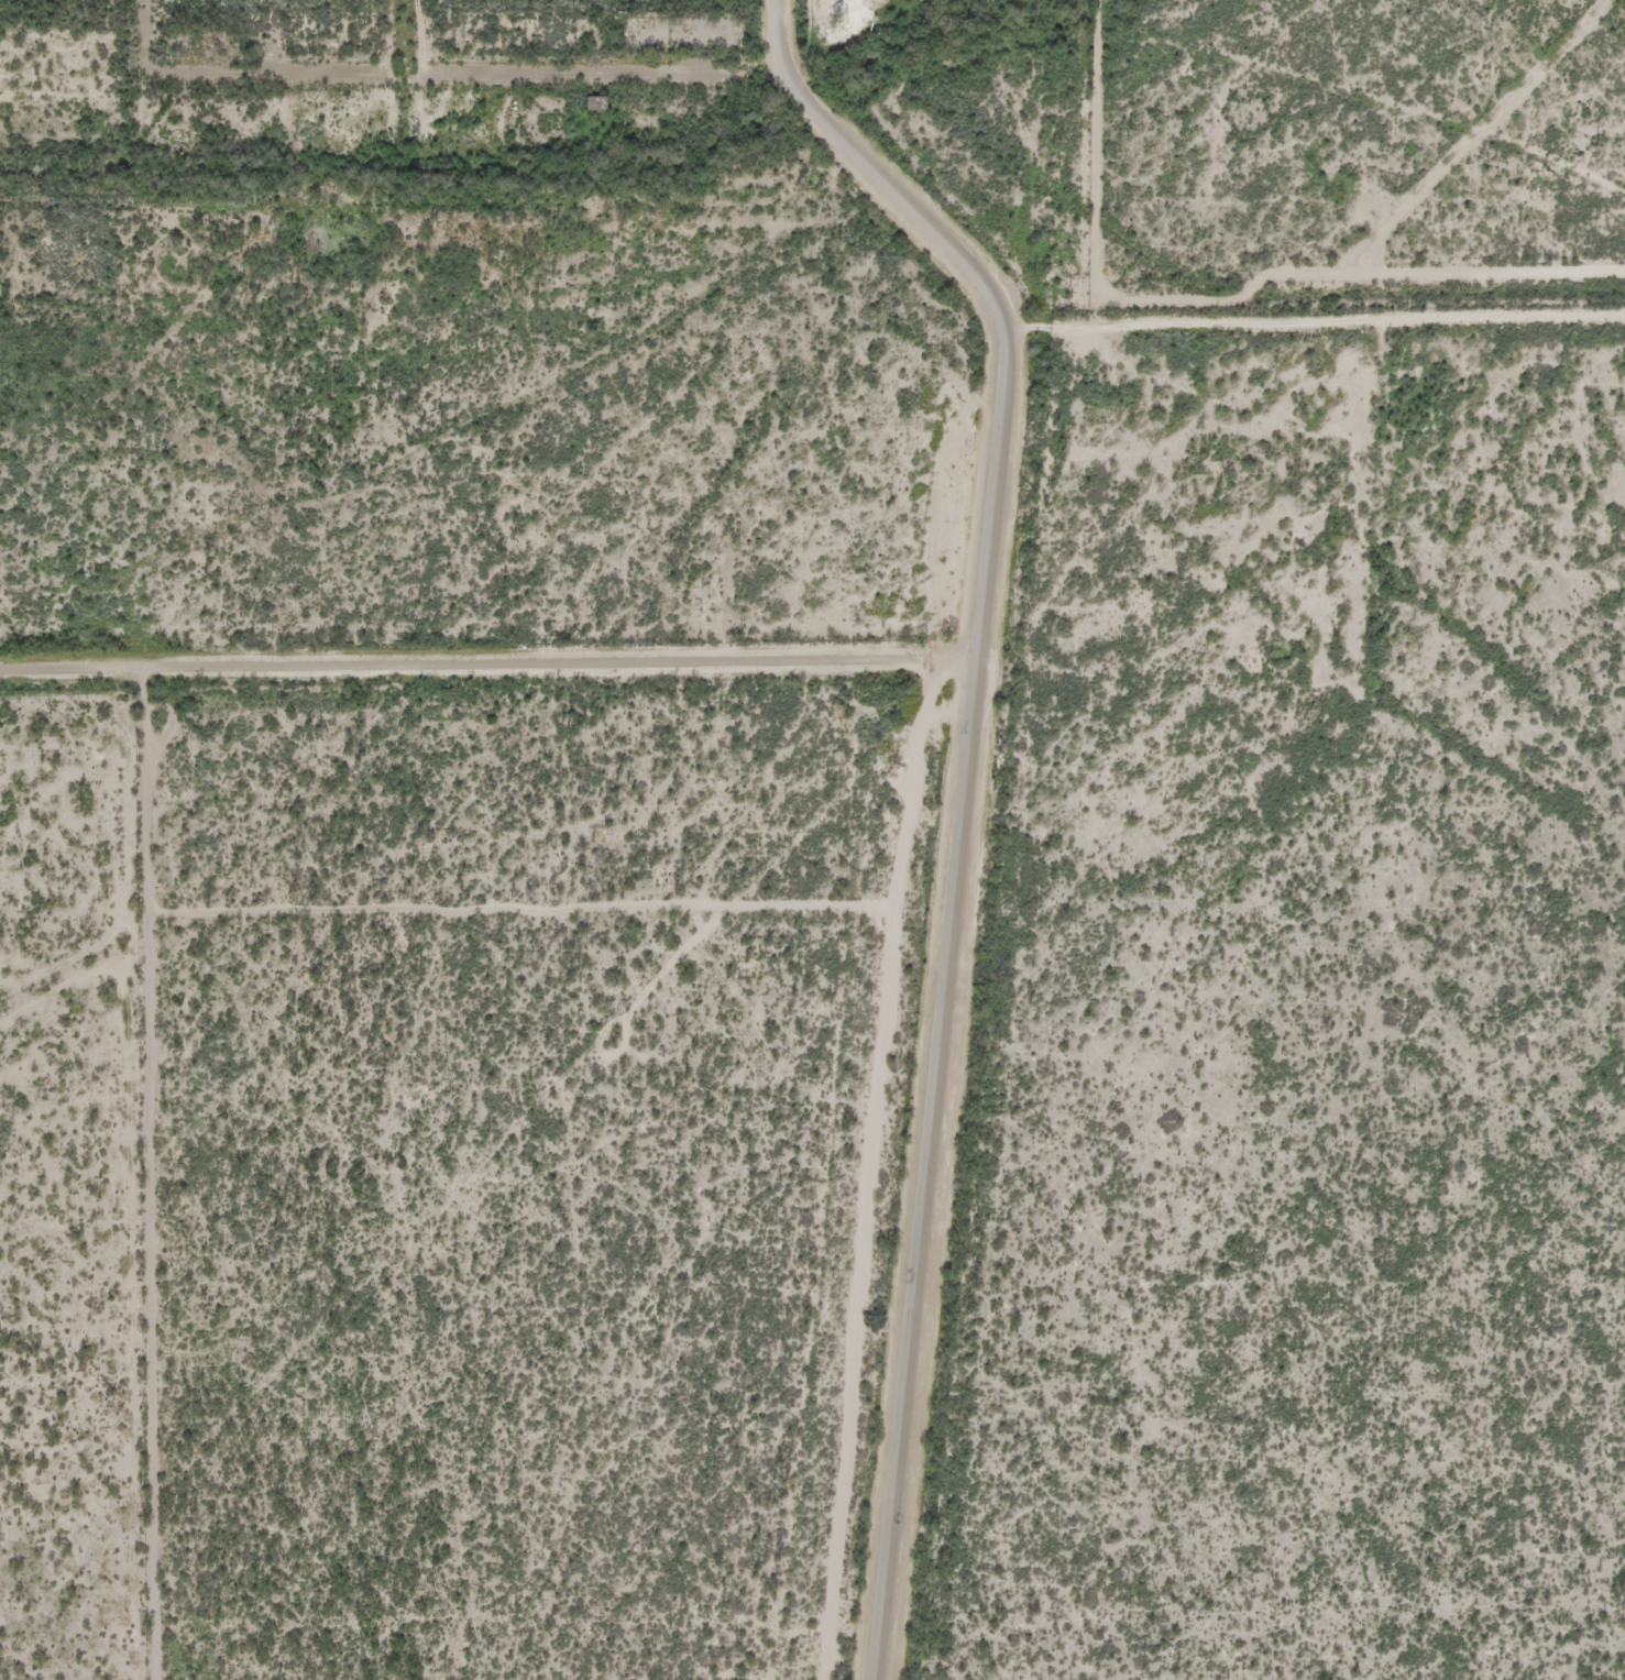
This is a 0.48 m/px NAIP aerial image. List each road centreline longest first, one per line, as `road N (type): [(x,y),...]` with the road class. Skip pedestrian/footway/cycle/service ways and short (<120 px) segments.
road 1 (residential): [(881,1679),(1009,350),(1003,311),(977,268),(794,80),(778,36),(777,0)]
road 2 (residential): [(980,647),(0,664)]

